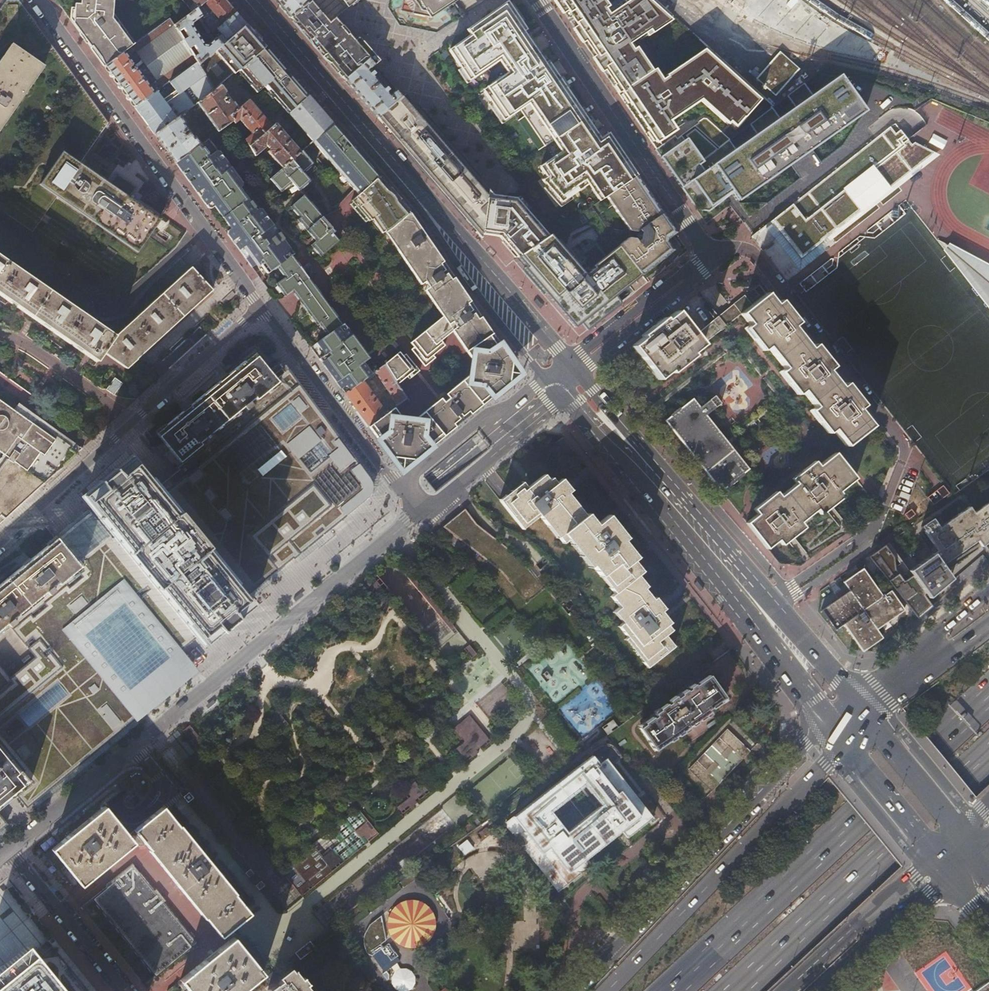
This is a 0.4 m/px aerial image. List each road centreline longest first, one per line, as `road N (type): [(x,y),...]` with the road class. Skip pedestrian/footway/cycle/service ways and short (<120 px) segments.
road 1 (residential): [(422,514),(9,850)]
road 2 (secondary): [(568,363),(251,0)]
road 3 (secondary): [(563,391),(839,734)]
road 4 (trunk): [(988,692),(670,990)]
road 5 (residential): [(37,0),(262,308)]
road 6 (unclassified): [(839,734),(809,743),(572,990)]
road 7 (residential): [(713,269),(765,265),(902,444),(878,523)]
road 8 (trunk): [(731,990),(988,747)]
road 9 (residential): [(0,543),(262,308)]
road 10 (trunk): [(839,734),(823,765),(607,990)]
road 11 (residential): [(536,0),(703,255)]
road 12 (secondary): [(774,599),(579,373)]
road 13 (residential): [(262,308),(402,489)]
road 14 (trunk): [(782,990),(938,855)]
road 15 (residential): [(422,514),(563,391)]
road 16 (residential): [(815,990),(955,866)]
road 17 (residential): [(547,378),(477,423),(402,489)]
road 18 (residential): [(123,990),(9,850)]
road 19 (residential): [(703,255),(568,363)]
road 20 (residential): [(579,373),(713,269)]
road 21 (primary): [(958,839),(864,713)]
road 22 (primary): [(839,734),(938,855)]
road 23 (residential): [(790,618),(790,601),(870,545),(878,523)]
road 24 (residential): [(878,523),(774,599)]
road 25 (secondary): [(864,713),(790,618)]

